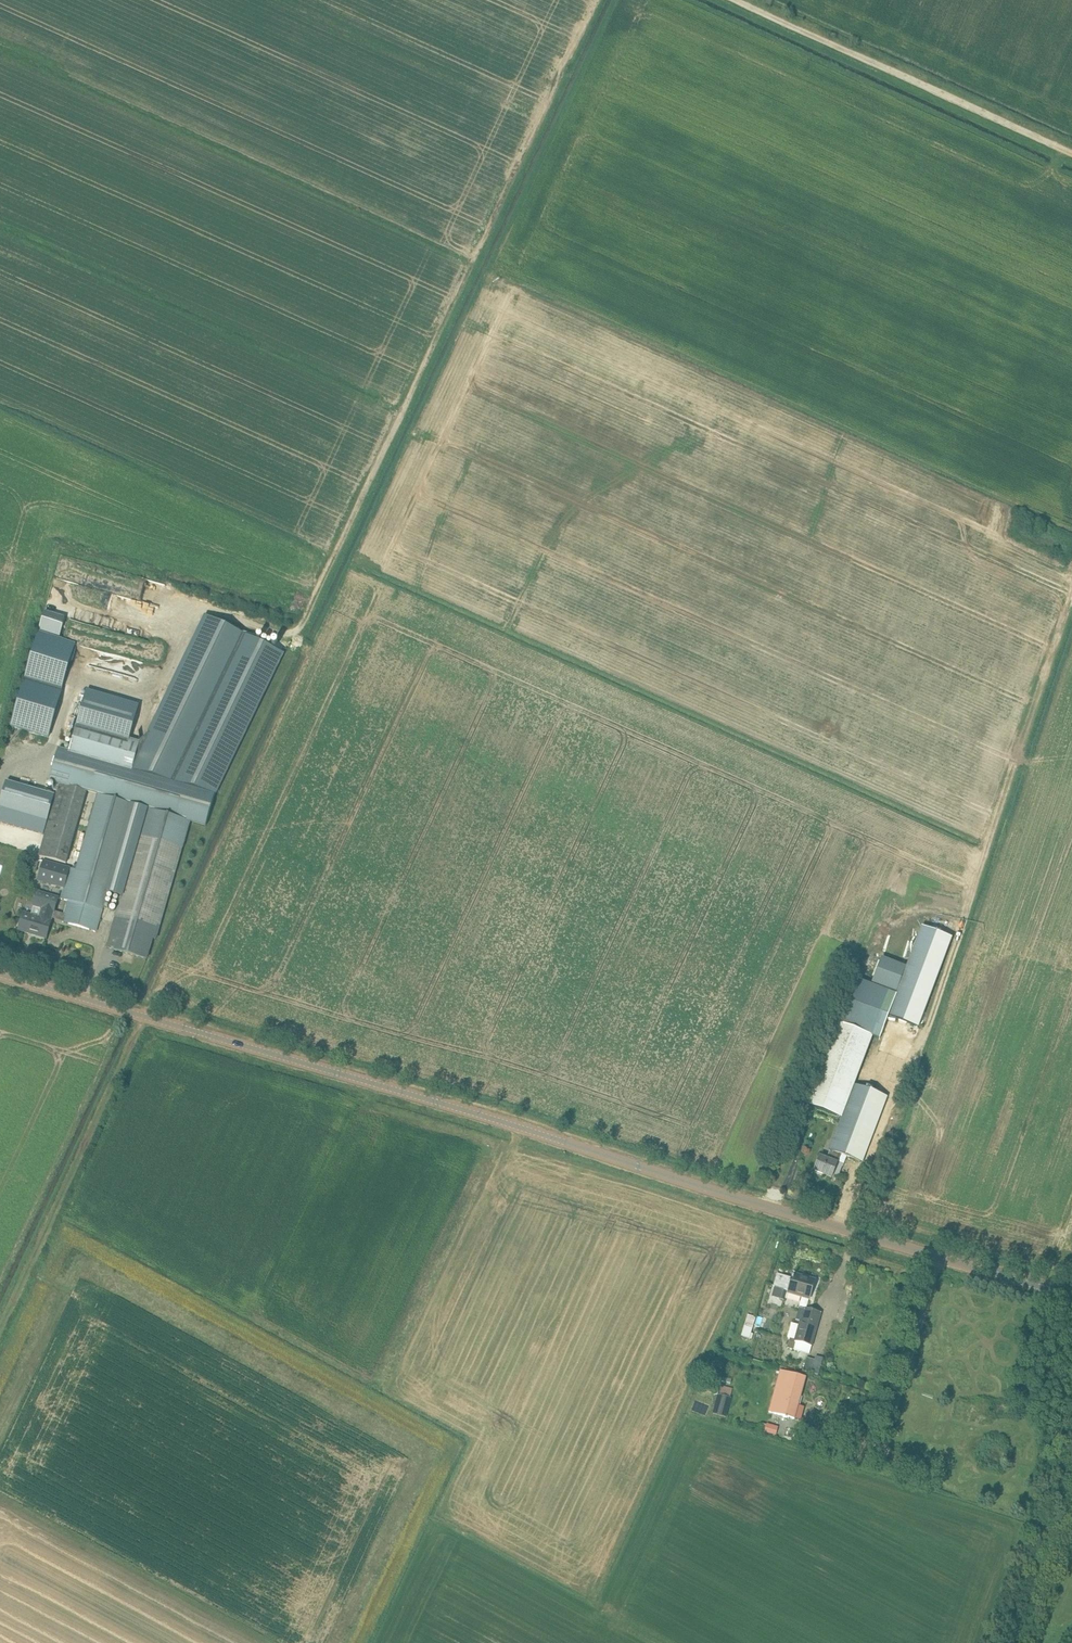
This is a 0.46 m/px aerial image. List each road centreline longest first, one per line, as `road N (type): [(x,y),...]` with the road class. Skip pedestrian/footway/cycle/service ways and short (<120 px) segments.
road 1 (tertiary): [(1071,1297),(0,974)]
road 2 (track): [(1071,152),(739,0)]
road 3 (track): [(0,1327),(145,1016)]

